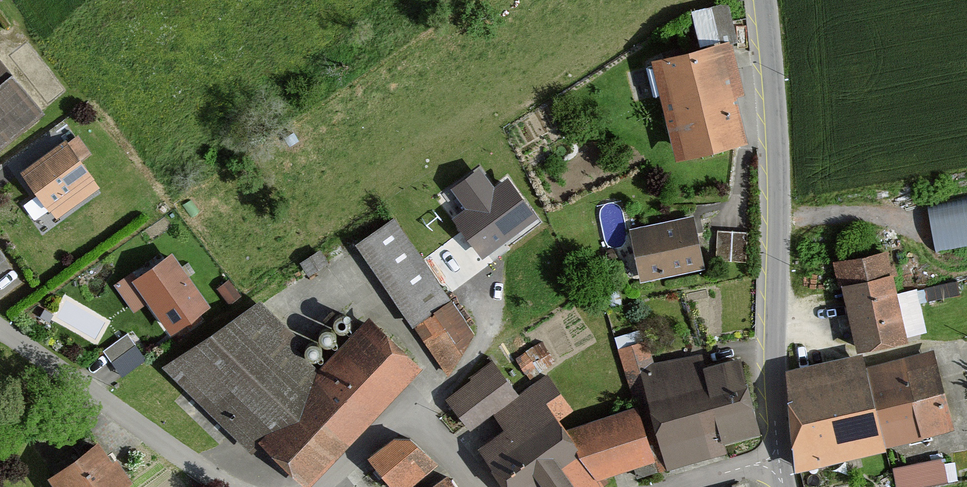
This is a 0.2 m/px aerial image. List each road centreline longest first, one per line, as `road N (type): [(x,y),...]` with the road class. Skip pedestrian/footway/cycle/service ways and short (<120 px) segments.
road 1 (tertiary): [(758,0),(779,195),(780,459)]
road 2 (residential): [(322,486),(400,425),(433,437),(476,486)]
road 3 (residential): [(100,399),(236,486)]
road 4 (residential): [(100,399),(0,328)]

